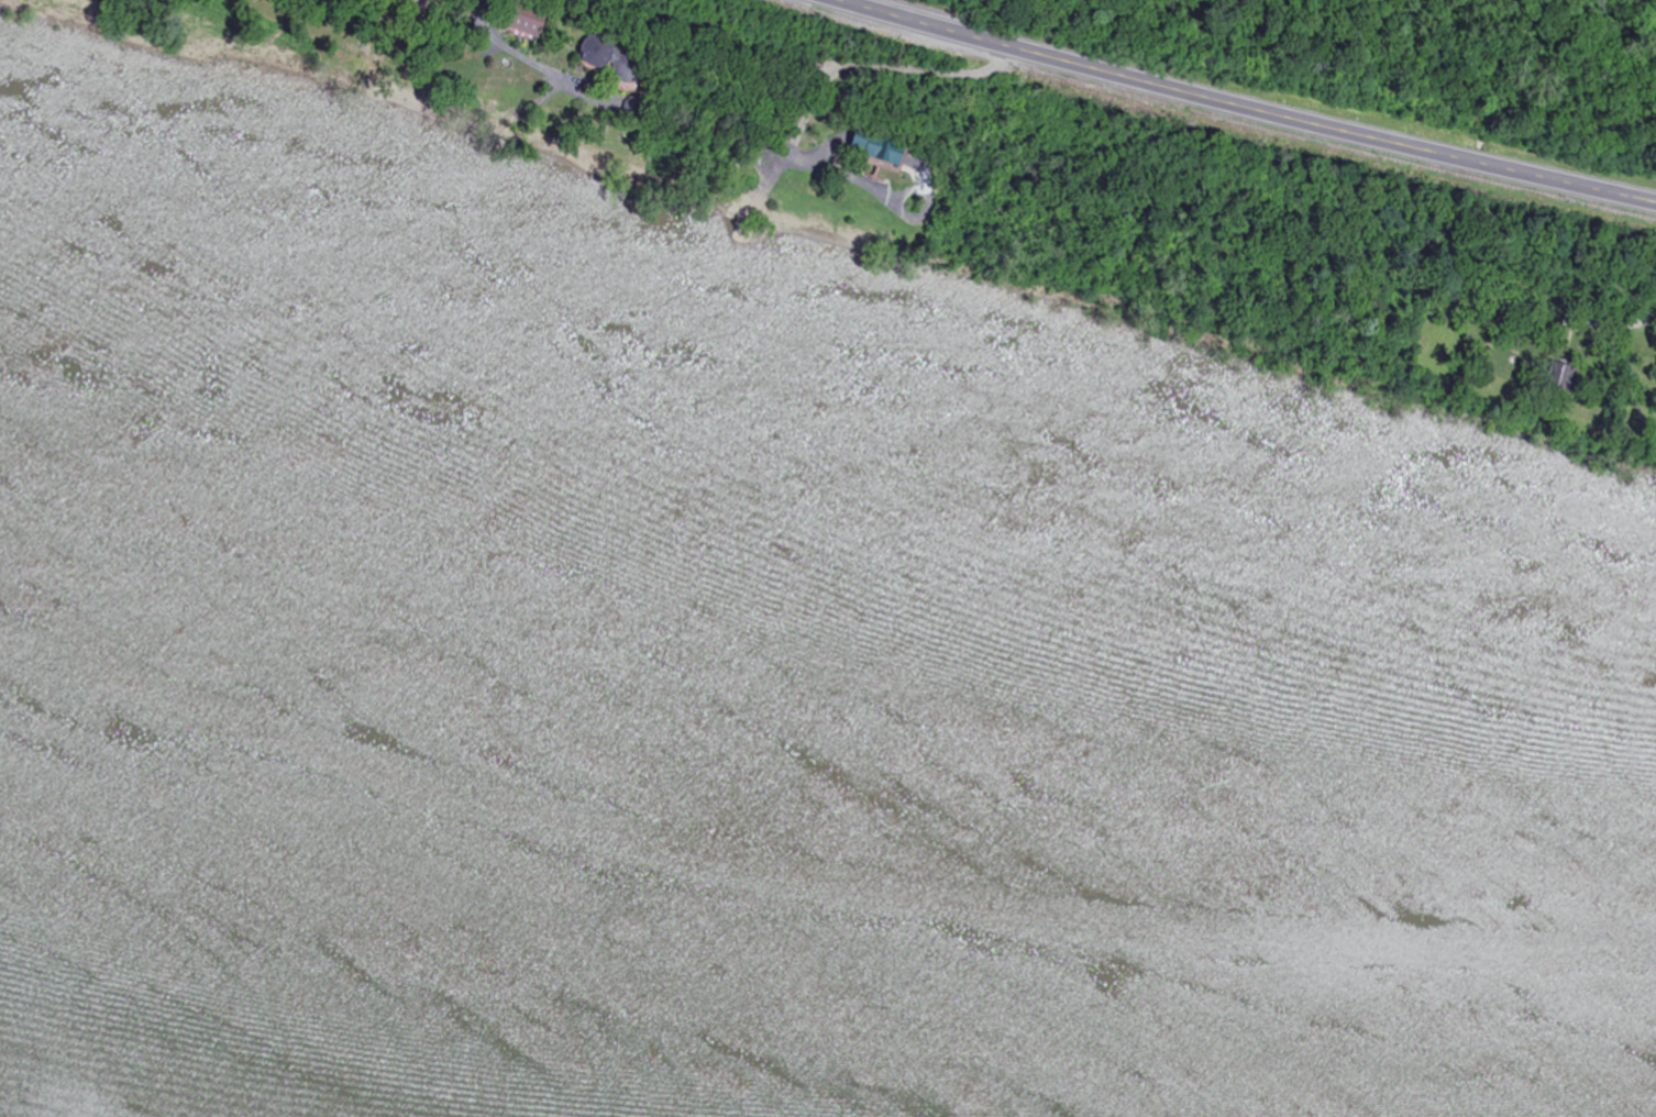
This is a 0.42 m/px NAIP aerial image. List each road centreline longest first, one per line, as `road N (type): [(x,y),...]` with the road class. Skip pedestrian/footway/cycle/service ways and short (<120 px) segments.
road 1 (primary): [(1655,200),(851,2)]

